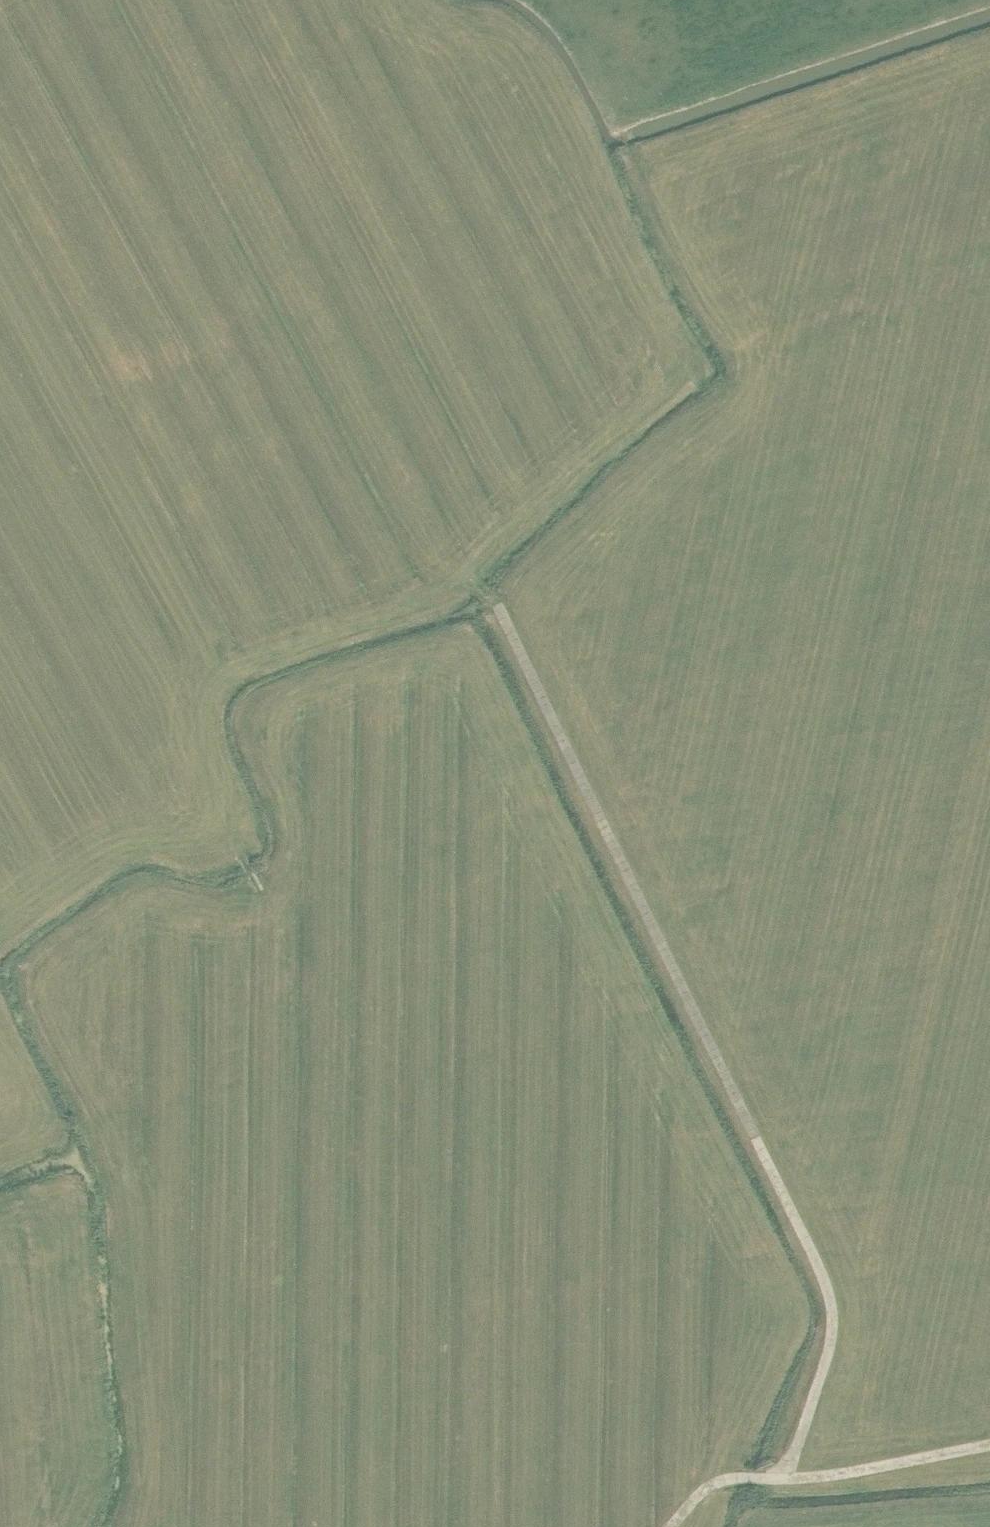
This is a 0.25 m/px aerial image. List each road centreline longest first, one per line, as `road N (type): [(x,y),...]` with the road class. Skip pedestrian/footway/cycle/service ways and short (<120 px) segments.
road 1 (track): [(785,1477),(830,1339),(830,1298),(498,605)]
road 2 (track): [(672,1526),(725,1479),(841,1474),(989,1445)]

